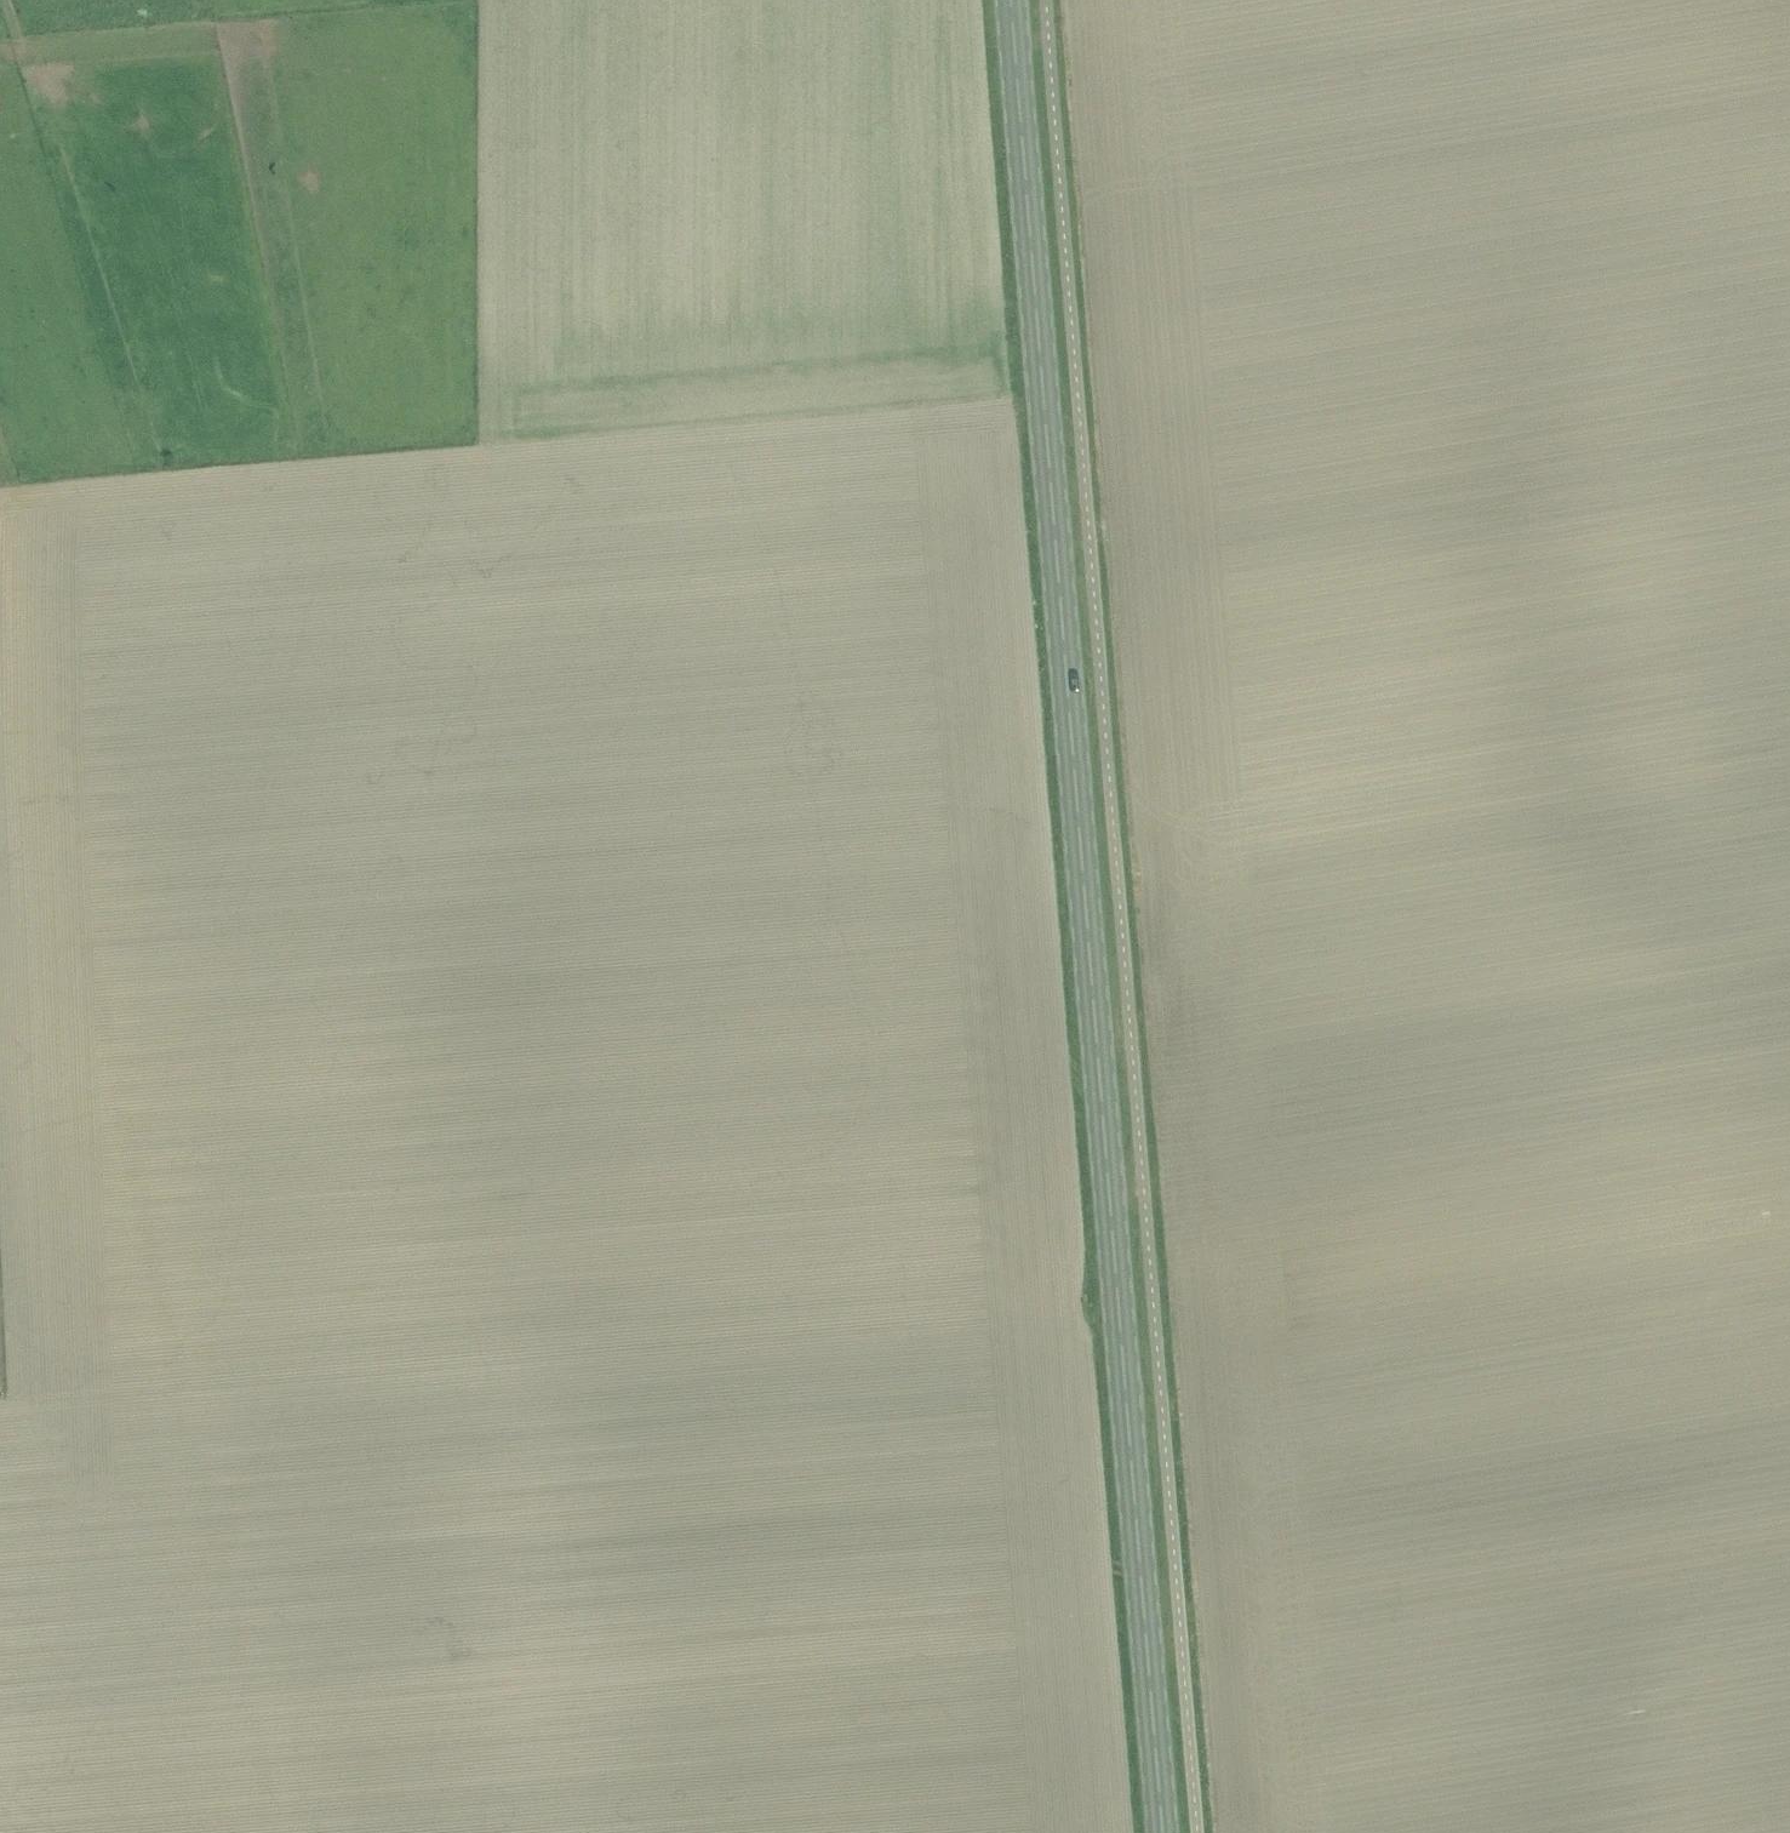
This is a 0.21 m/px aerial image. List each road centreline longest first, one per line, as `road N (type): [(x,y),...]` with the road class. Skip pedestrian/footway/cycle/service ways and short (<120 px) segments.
road 1 (secondary): [(1168,1832),(1013,0)]

